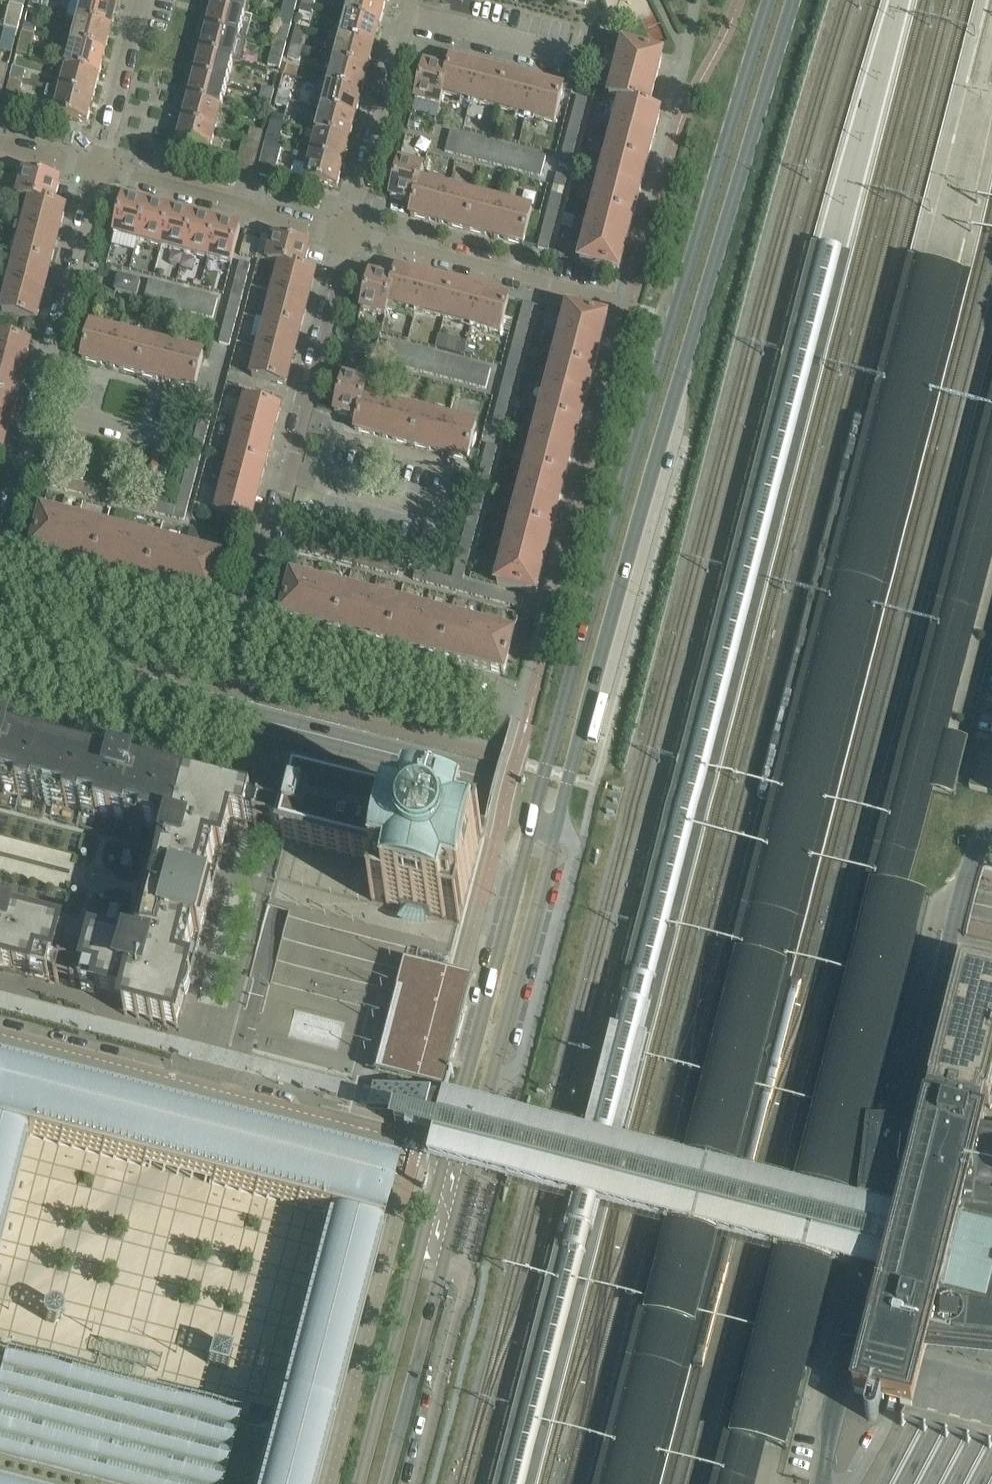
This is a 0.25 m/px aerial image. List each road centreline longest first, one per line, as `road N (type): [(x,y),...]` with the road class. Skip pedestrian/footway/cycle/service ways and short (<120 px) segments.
road 1 (secondary): [(469,1161),(696,328),(797,0)]
road 2 (secondary): [(769,0),(551,748),(446,1155)]
road 3 (tertiary): [(991,907),(0,656)]
road 4 (residential): [(446,1155),(0,1040)]
road 5 (residential): [(248,630),(350,234)]
road 6 (residential): [(0,560),(99,169)]
road 7 (secondary): [(446,1155),(360,1483)]
road 8 (secondary): [(386,1483),(469,1161)]
road 9 (residential): [(532,704),(248,630)]
road 10 (residential): [(632,307),(350,234)]
road 11 (residential): [(350,234),(99,169)]
road 12 (residential): [(248,630),(0,567)]
road 13 (residential): [(350,234),(409,13)]
road 14 (residential): [(581,59),(409,13)]
road 15 (residential): [(99,169),(142,0)]

